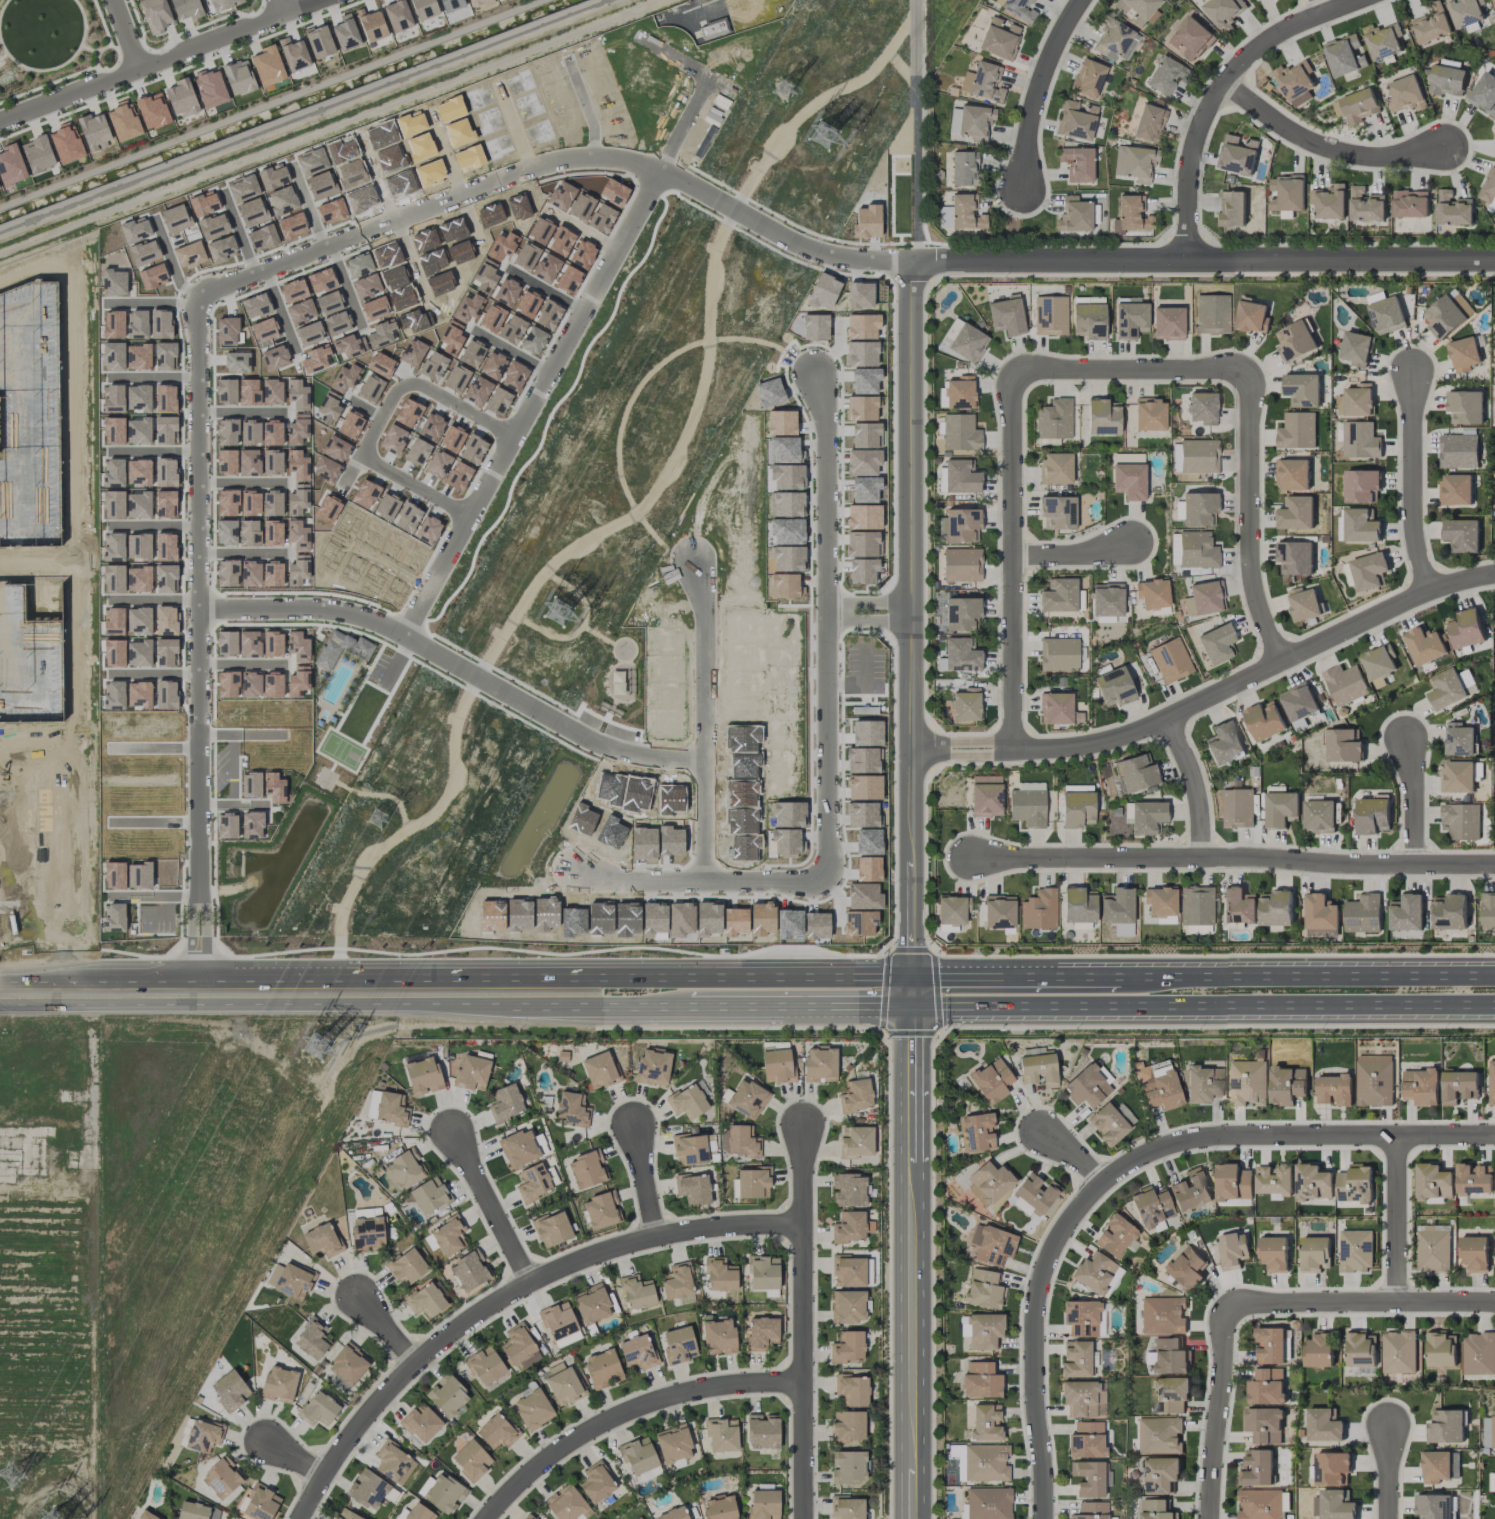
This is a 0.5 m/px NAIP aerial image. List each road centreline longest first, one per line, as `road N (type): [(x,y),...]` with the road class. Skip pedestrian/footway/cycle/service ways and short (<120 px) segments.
road 1 (residential): [(202,993),(200,306),(210,291),(559,162),(622,158),(809,245),(915,263)]
road 2 (residential): [(204,610),(319,607),(383,619),(592,740),(708,762),(709,877),(830,874),(829,413),(817,372)]
road 3 (residential): [(1494,1136),(1193,1139),(1163,1146),(1100,1184),(1054,1247),(1035,1317),(1043,1518)]
road 4 (residential): [(299,1518),(383,1397),(500,1301),(594,1255),(658,1238),(702,1228),(805,1227)]
road 5 (residential): [(915,749),(1066,747),(1133,733),(1494,574)]
road 6 (secondary): [(912,1010),(1494,1010)]
road 7 (tertiary): [(1494,261),(915,263)]
road 8 (secondary): [(568,986),(0,997)]
road 9 (residential): [(409,635),(665,173)]
road 10 (residential): [(977,854),(1494,865)]
road 11 (tertiary): [(912,1010),(913,1518)]
road 12 (tertiary): [(915,263),(915,749)]
road 13 (residential): [(805,1125),(804,1518)]
road 14 (residential): [(1014,750),(1013,375)]
road 15 (secondary): [(1494,974),(1128,975)]
road 16 (residential): [(485,1518),(543,1461),(642,1407),(722,1386),(804,1385)]
road 17 (residential): [(474,517),(359,454),(409,376),(519,437)]
road 18 (residential): [(1189,262),(1188,180),(1207,110),(1244,59),(1360,0)]
road 19 (residential): [(322,0),(0,122)]
road 20 (secondary): [(911,977),(621,976),(568,986)]
road 21 (residential): [(1282,665),(1251,577),(1251,372)]
road 22 (residential): [(1229,1306),(1494,1305)]
road 23 (residential): [(1227,82),(1299,138),(1335,151),(1365,157),(1444,147)]
road 24 (residential): [(1013,375),(1251,372)]
road 25 (tertiary): [(915,749),(911,977)]
road 26 (residential): [(1416,373),(1415,524),(1436,596)]
road 27 (secondary): [(688,1011),(912,1010)]
road 28 (secondary): [(1128,975),(911,977)]
road 29 (residential): [(1210,1518),(1229,1306)]
road 30 (residential): [(708,762),(704,586),(696,562)]
road 31 (residential): [(1025,183),(1037,84),(1083,0)]
road 32 (residential): [(454,1130),(533,1283)]
road 33 (residential): [(1398,1137),(1399,1305)]
road 34 (residential): [(1170,716),(1196,781),(1200,857)]
road 35 (residential): [(709,877),(612,875),(577,865)]
road 36 (residential): [(1407,738),(1417,786),(1417,865)]
road 37 (secondary): [(568,986),(624,1011),(688,1011)]

